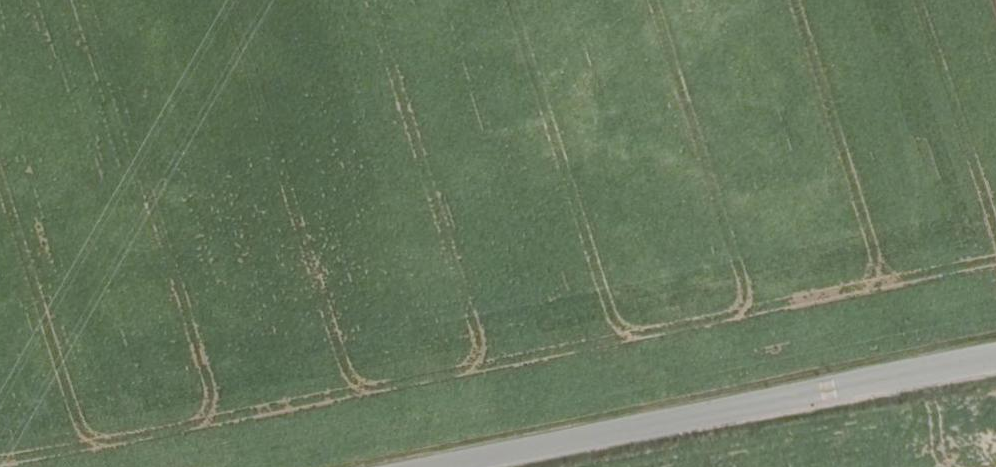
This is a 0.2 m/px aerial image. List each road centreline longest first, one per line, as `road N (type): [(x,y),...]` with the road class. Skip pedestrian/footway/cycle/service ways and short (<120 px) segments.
road 1 (primary): [(595,466),(0,199)]
road 2 (unclassified): [(422,466),(923,365),(995,361)]

